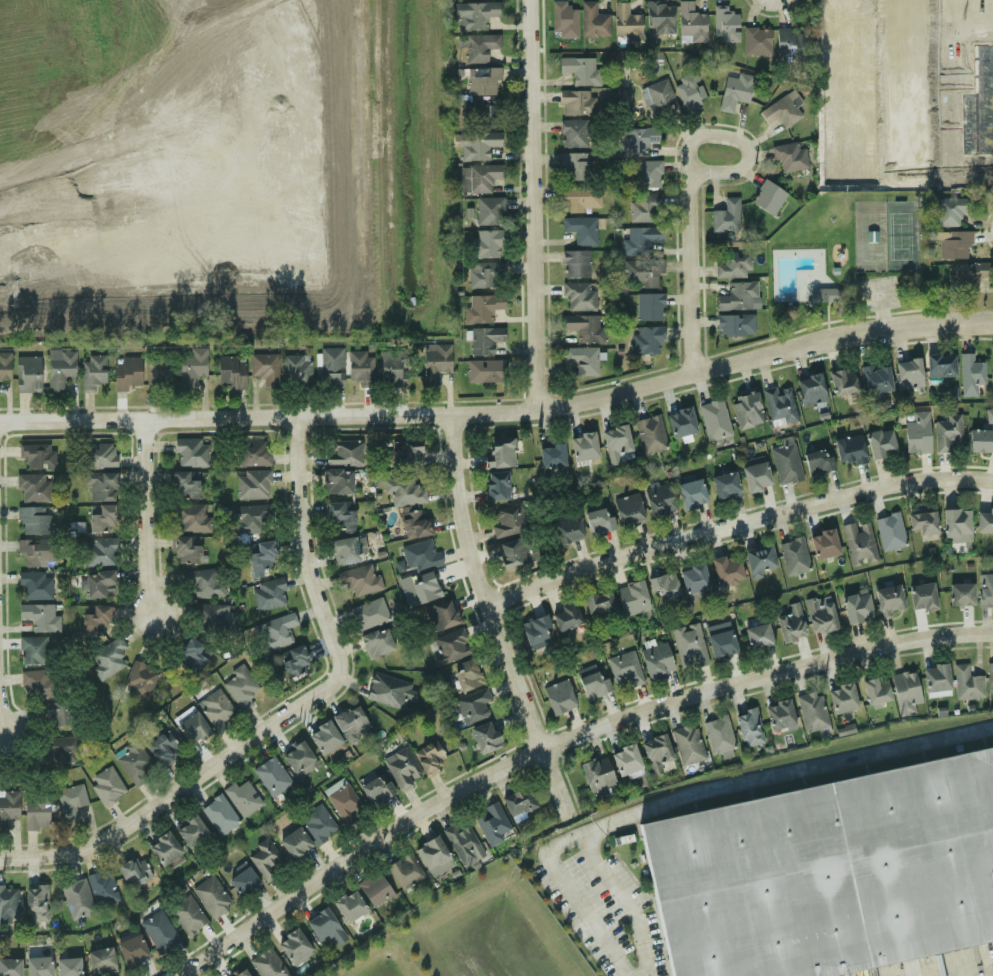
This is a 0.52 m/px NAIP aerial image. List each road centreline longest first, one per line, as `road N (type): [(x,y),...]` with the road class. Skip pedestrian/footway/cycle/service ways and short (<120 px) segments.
road 1 (residential): [(992,321),(847,335),(535,409),(0,420)]
road 2 (residential): [(176,975),(396,830),(537,751),(751,680),(913,641),(992,632)]
road 3 (residential): [(992,480),(928,481),(795,510),(620,557),(494,605)]
road 4 (residential): [(535,409),(537,0)]
road 5 (residential): [(457,411),(480,559),(547,747)]
road 6 (residential): [(282,724),(337,684),(346,667),(312,527),(308,414)]
road 7 (residential): [(0,859),(89,852),(282,724)]
road 8 (residential): [(702,372),(699,184),(706,173),(754,162)]
road 9 (residential): [(148,417),(162,628)]
road 10 (residential): [(0,580),(14,751)]

